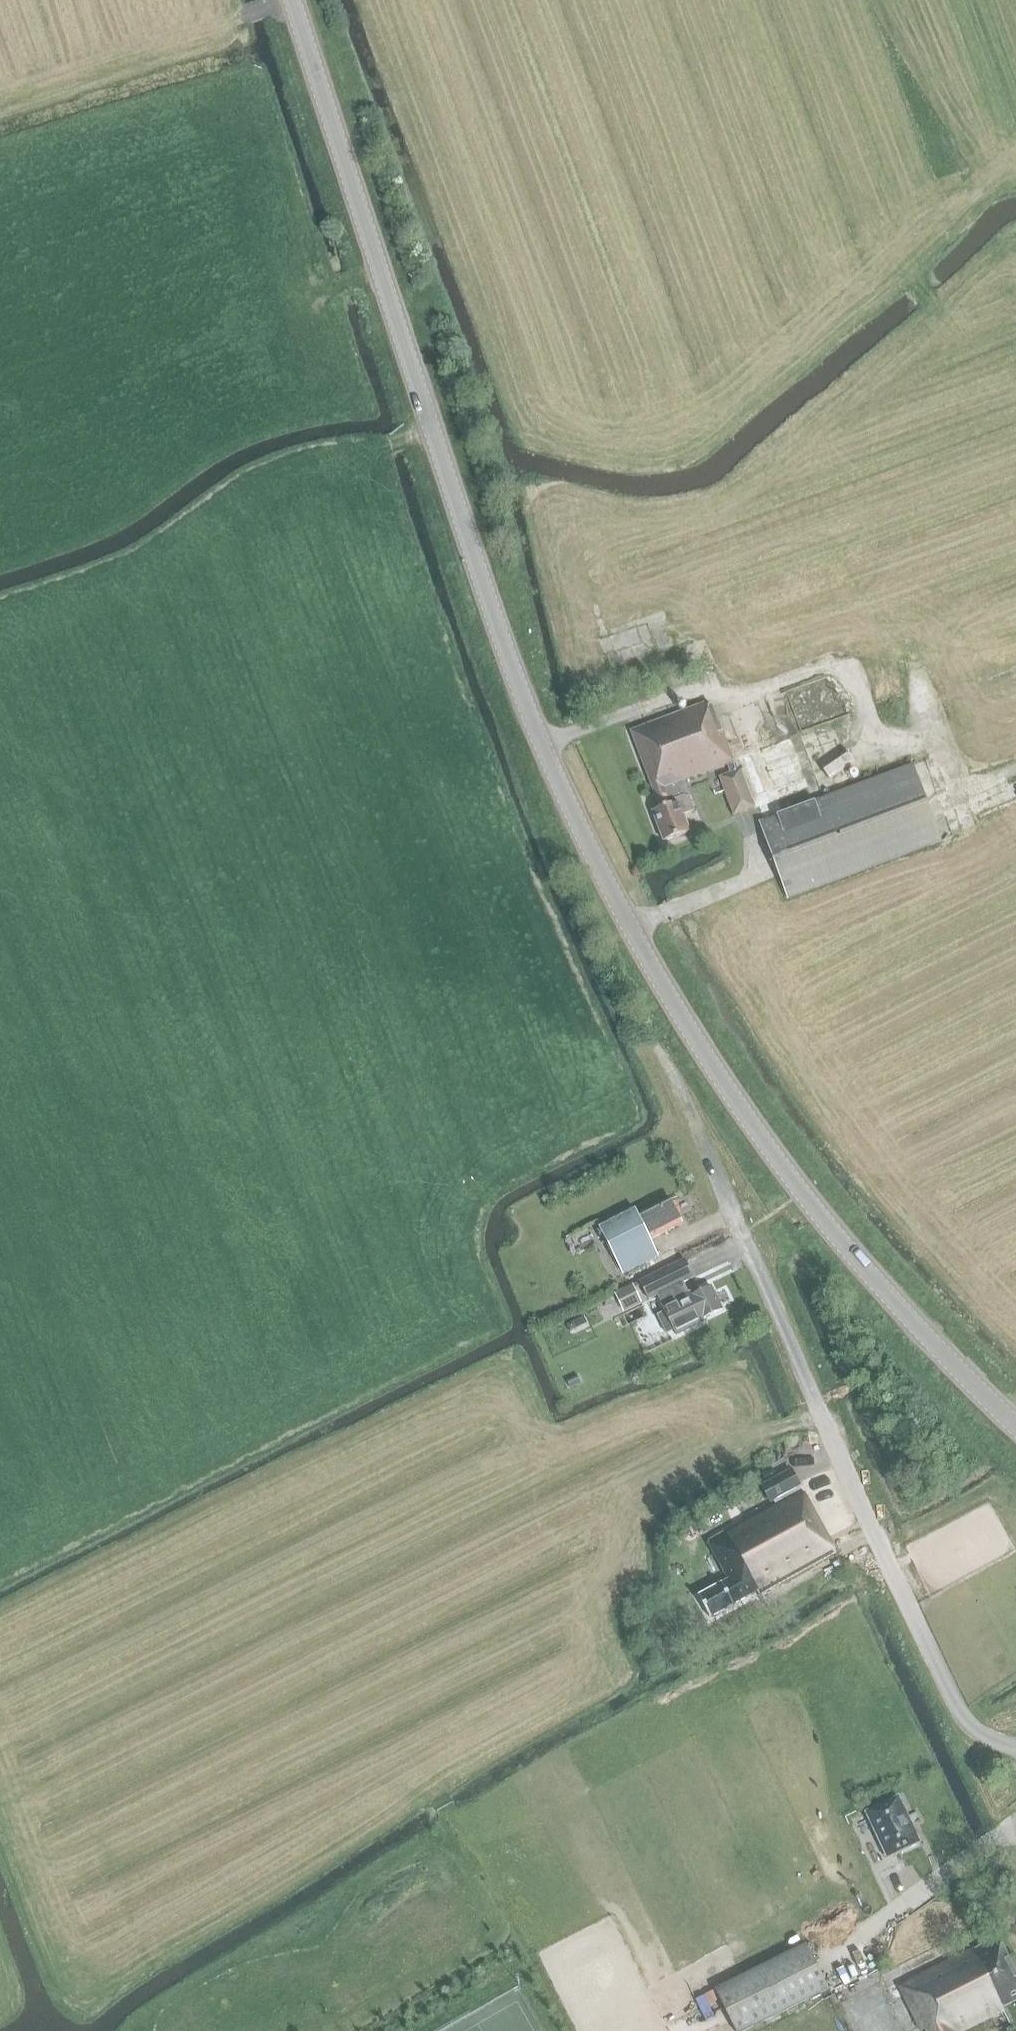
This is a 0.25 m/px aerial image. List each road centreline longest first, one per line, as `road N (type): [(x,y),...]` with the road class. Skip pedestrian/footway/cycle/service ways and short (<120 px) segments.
road 1 (secondary): [(1015,1424),(907,1316),(802,1192),(696,1040),(605,880),(504,649),(292,0)]
road 2 (residential): [(1015,1750),(959,1714),(665,1066)]

